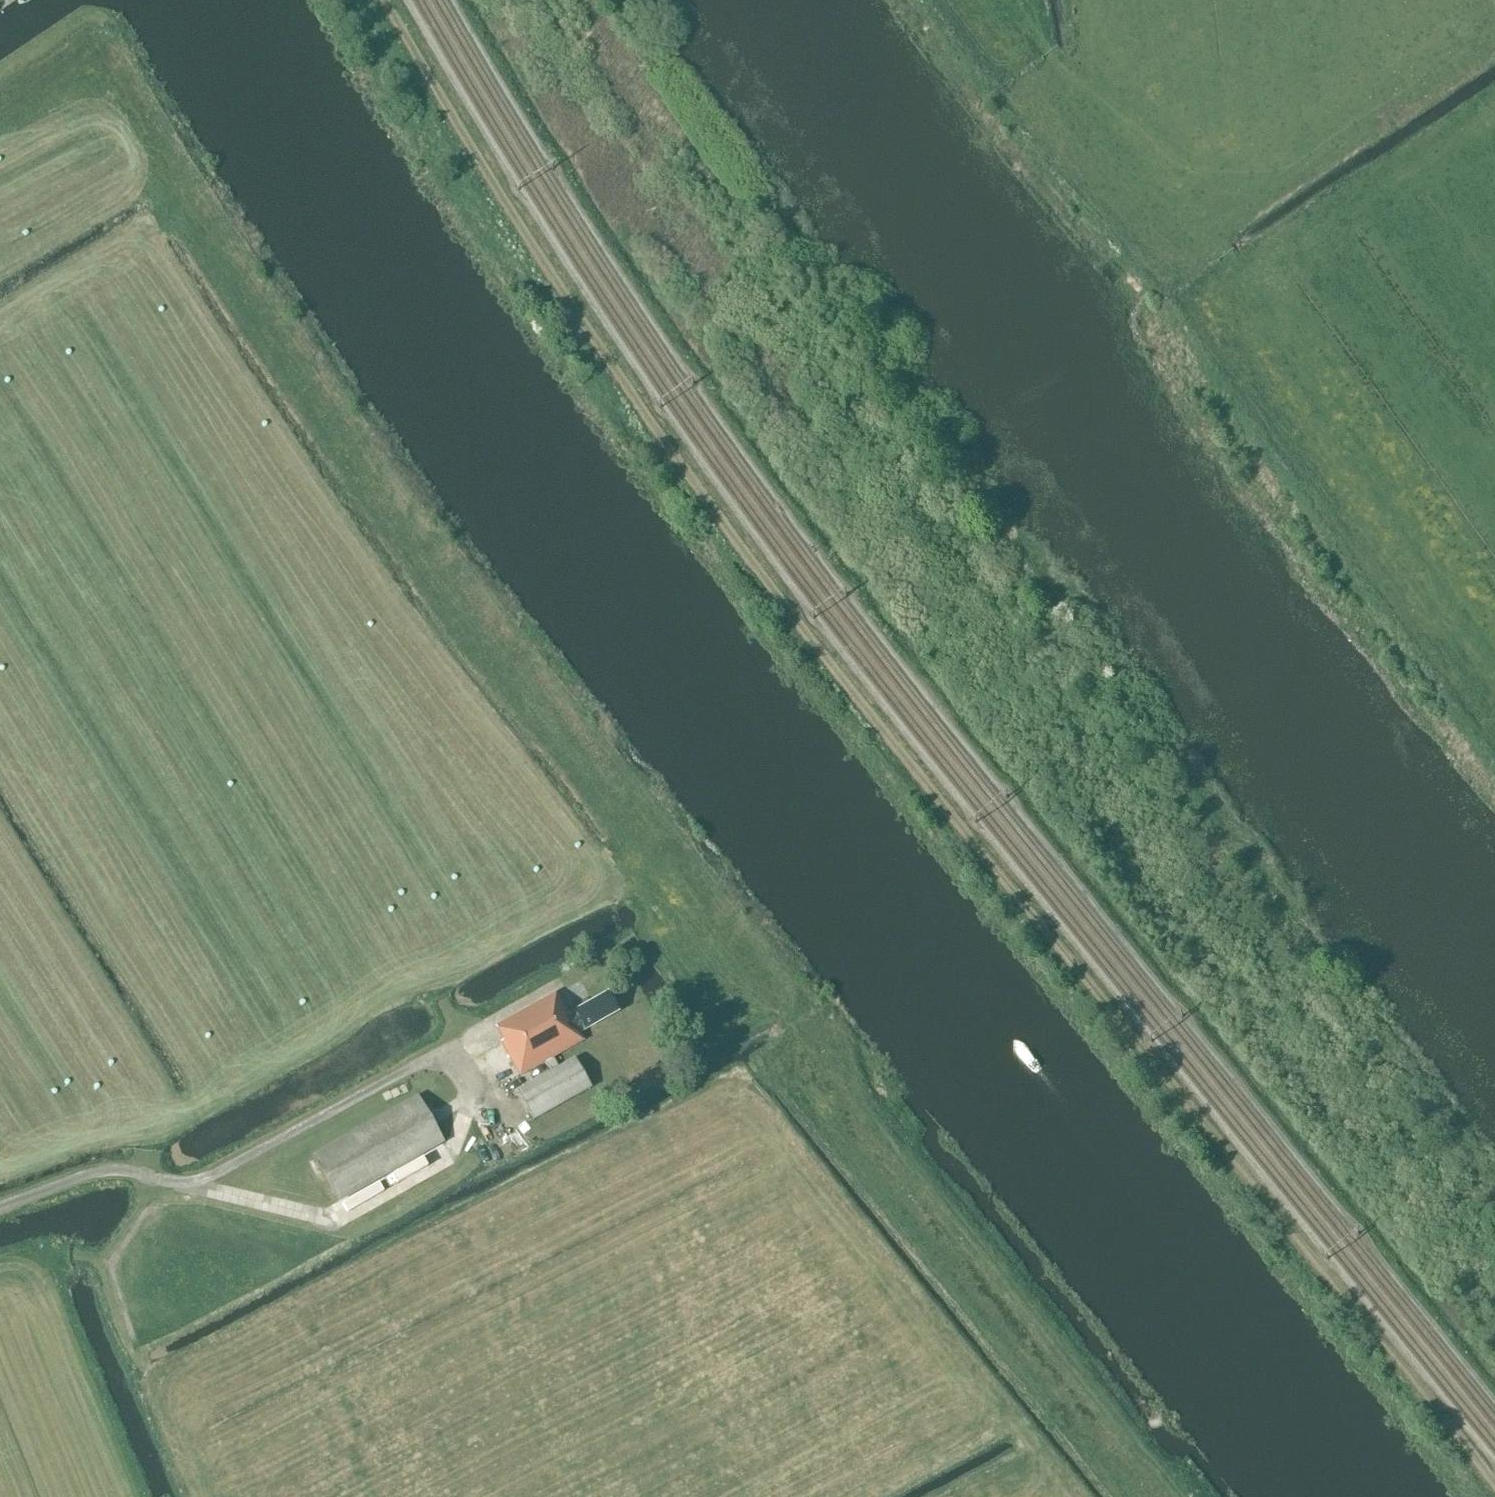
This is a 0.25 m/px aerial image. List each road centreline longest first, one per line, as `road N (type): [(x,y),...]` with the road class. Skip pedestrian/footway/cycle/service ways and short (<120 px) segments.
road 1 (track): [(1494,1488),(722,523),(575,310),(385,0)]
road 2 (unclassified): [(0,1206),(100,1172),(142,1174)]

